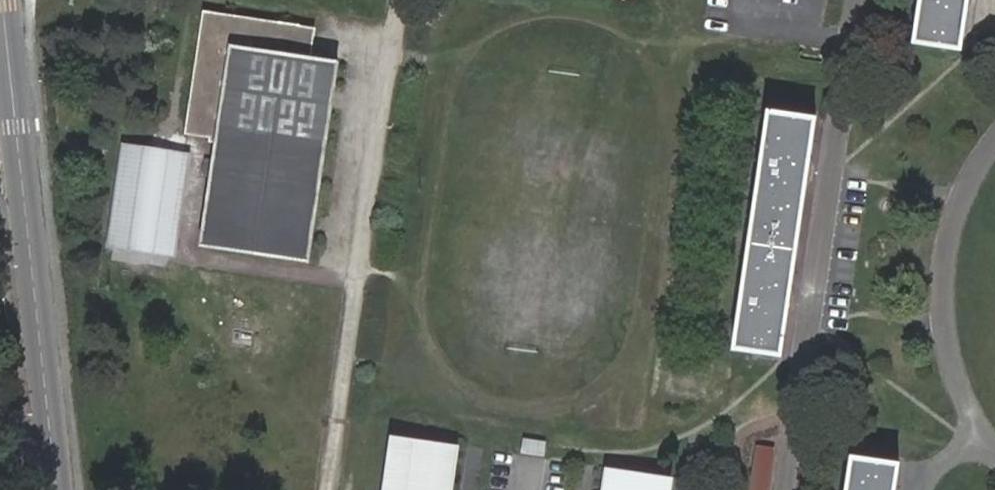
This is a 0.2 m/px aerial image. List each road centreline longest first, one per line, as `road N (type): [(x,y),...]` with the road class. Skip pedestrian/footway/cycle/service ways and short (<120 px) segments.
road 1 (tertiary): [(4,0),(58,489)]

